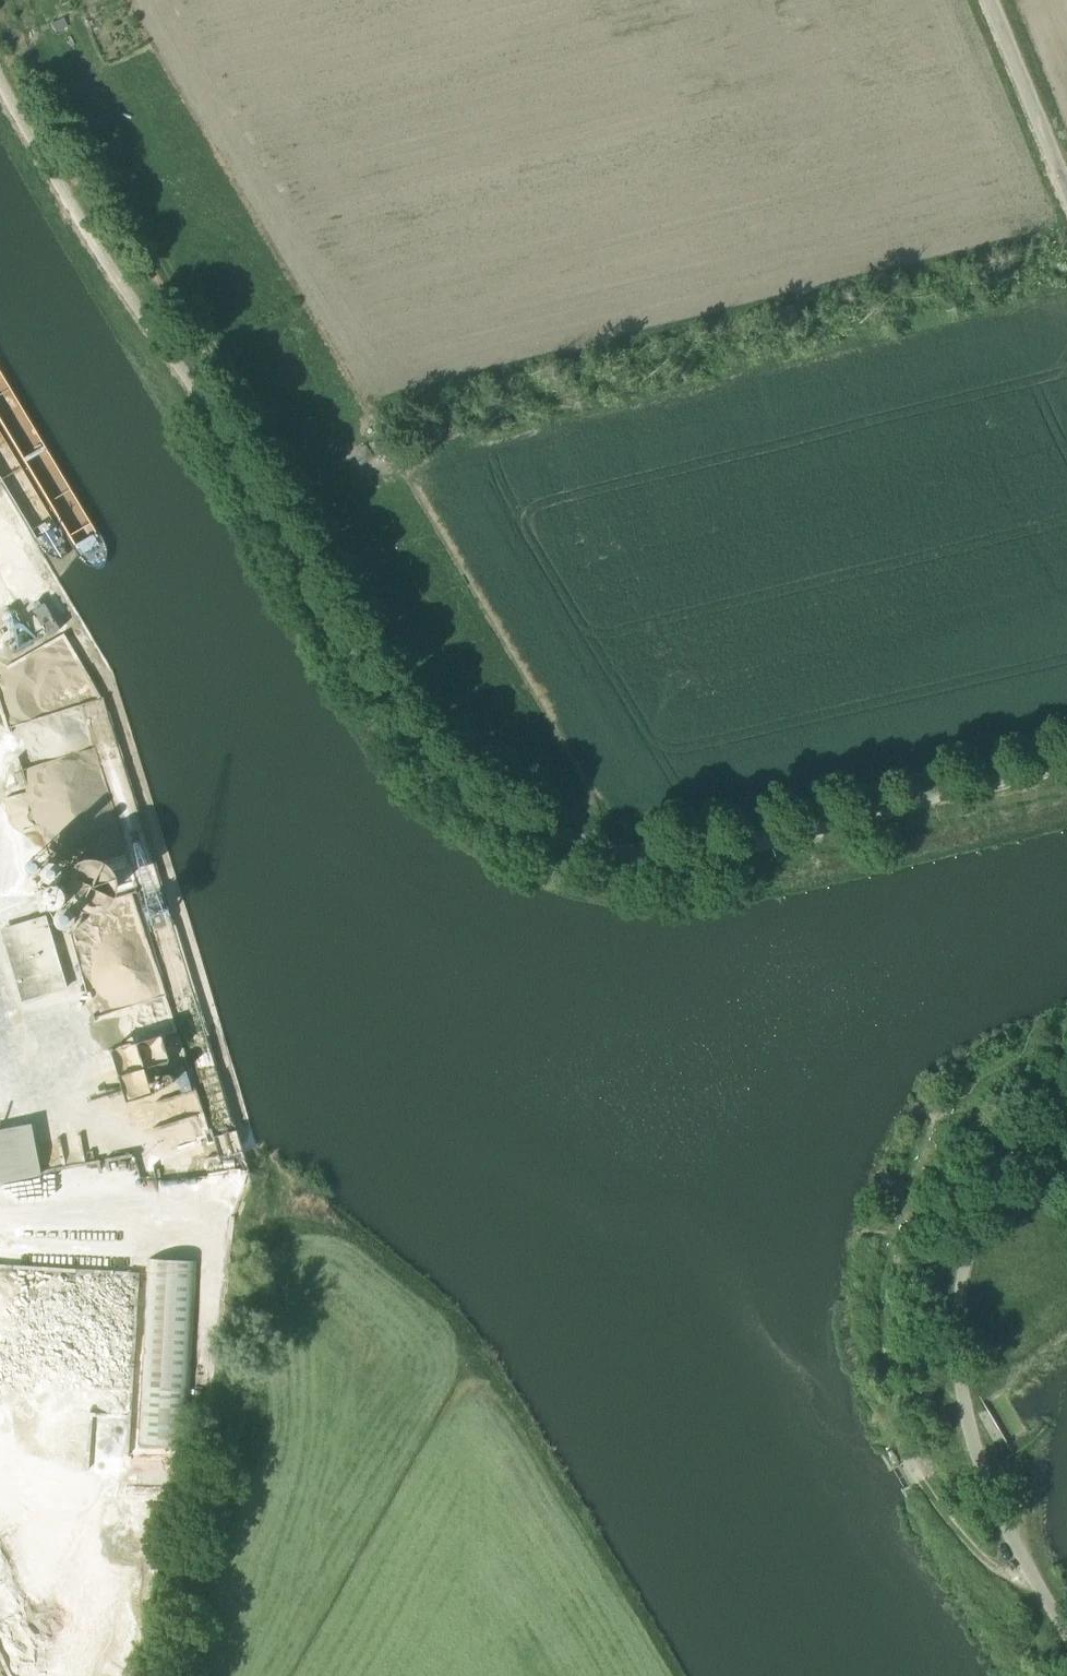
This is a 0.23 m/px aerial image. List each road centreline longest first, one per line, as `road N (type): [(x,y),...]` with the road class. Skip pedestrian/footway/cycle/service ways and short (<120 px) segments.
road 1 (unclassified): [(1066,1626),(1018,1547),(975,1445),(958,1328),(973,1229),(1005,1171),(1066,1113)]
road 2 (unclassified): [(1066,188),(990,0)]

